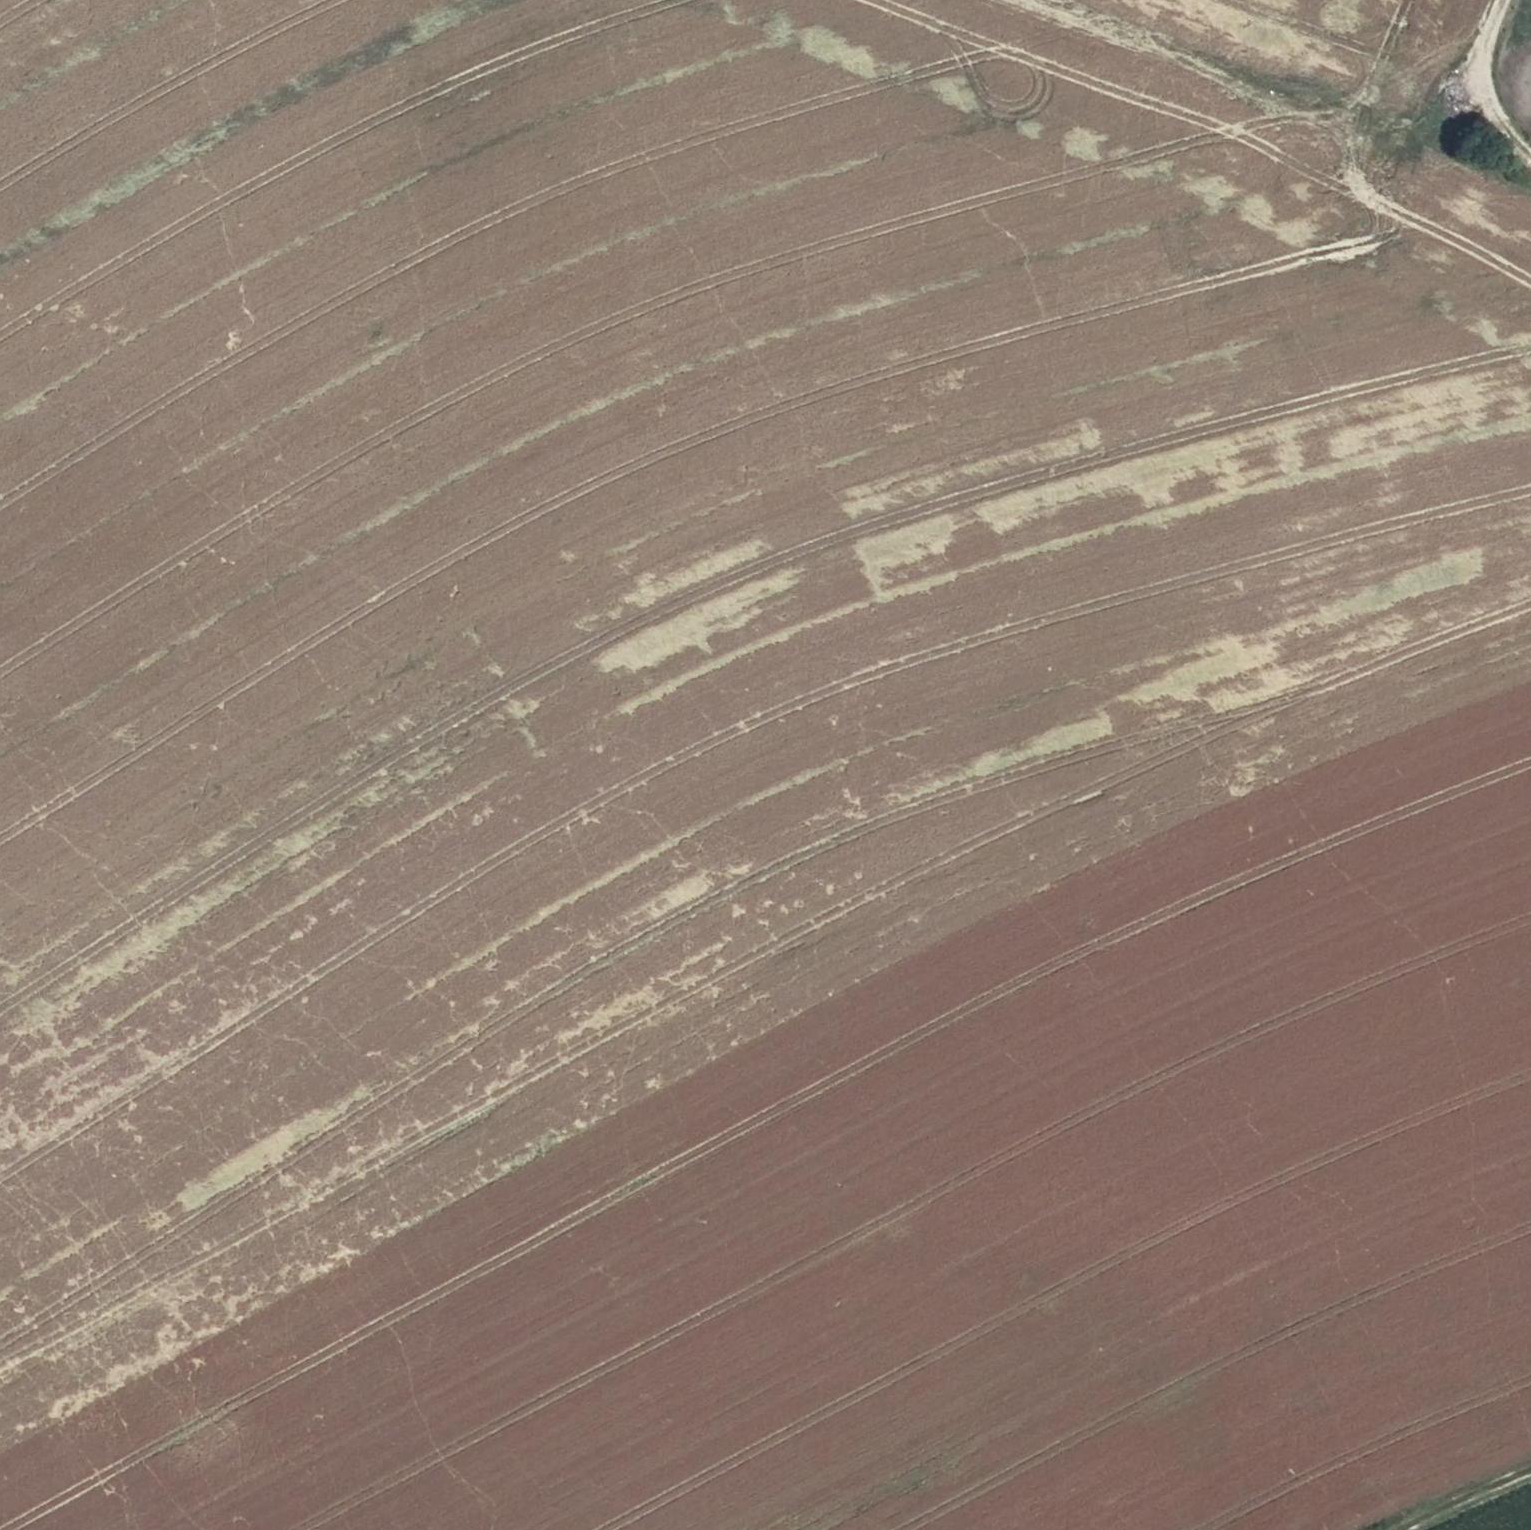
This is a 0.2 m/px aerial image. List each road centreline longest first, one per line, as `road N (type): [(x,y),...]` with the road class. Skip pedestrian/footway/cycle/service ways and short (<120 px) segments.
road 1 (track): [(1530,1461),(1378,1529)]

